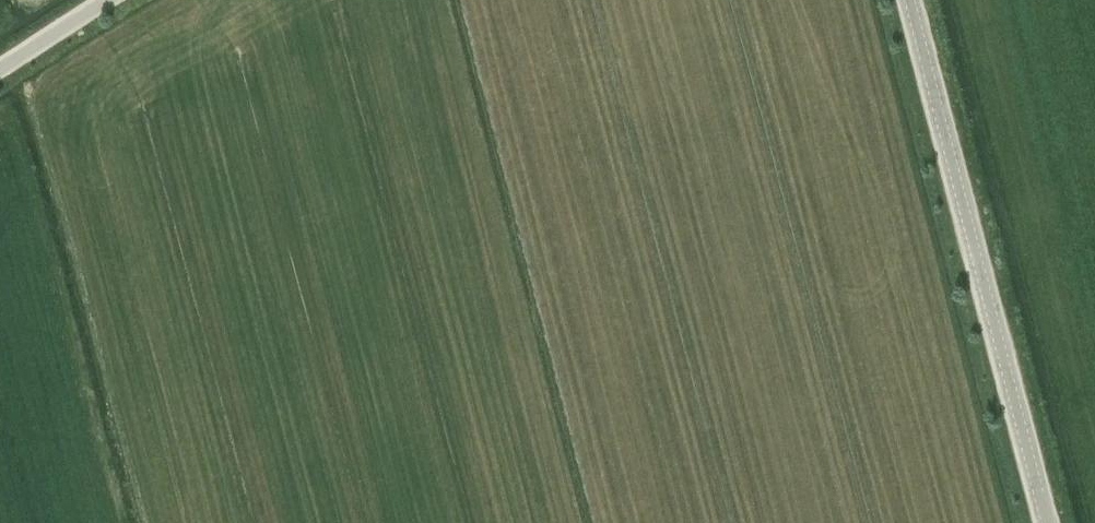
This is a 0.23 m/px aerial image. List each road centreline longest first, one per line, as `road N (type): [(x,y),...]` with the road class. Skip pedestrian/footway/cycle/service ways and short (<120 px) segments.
road 1 (tertiary): [(1049,522),(911,0)]
road 2 (unclassified): [(0,76),(118,0)]

